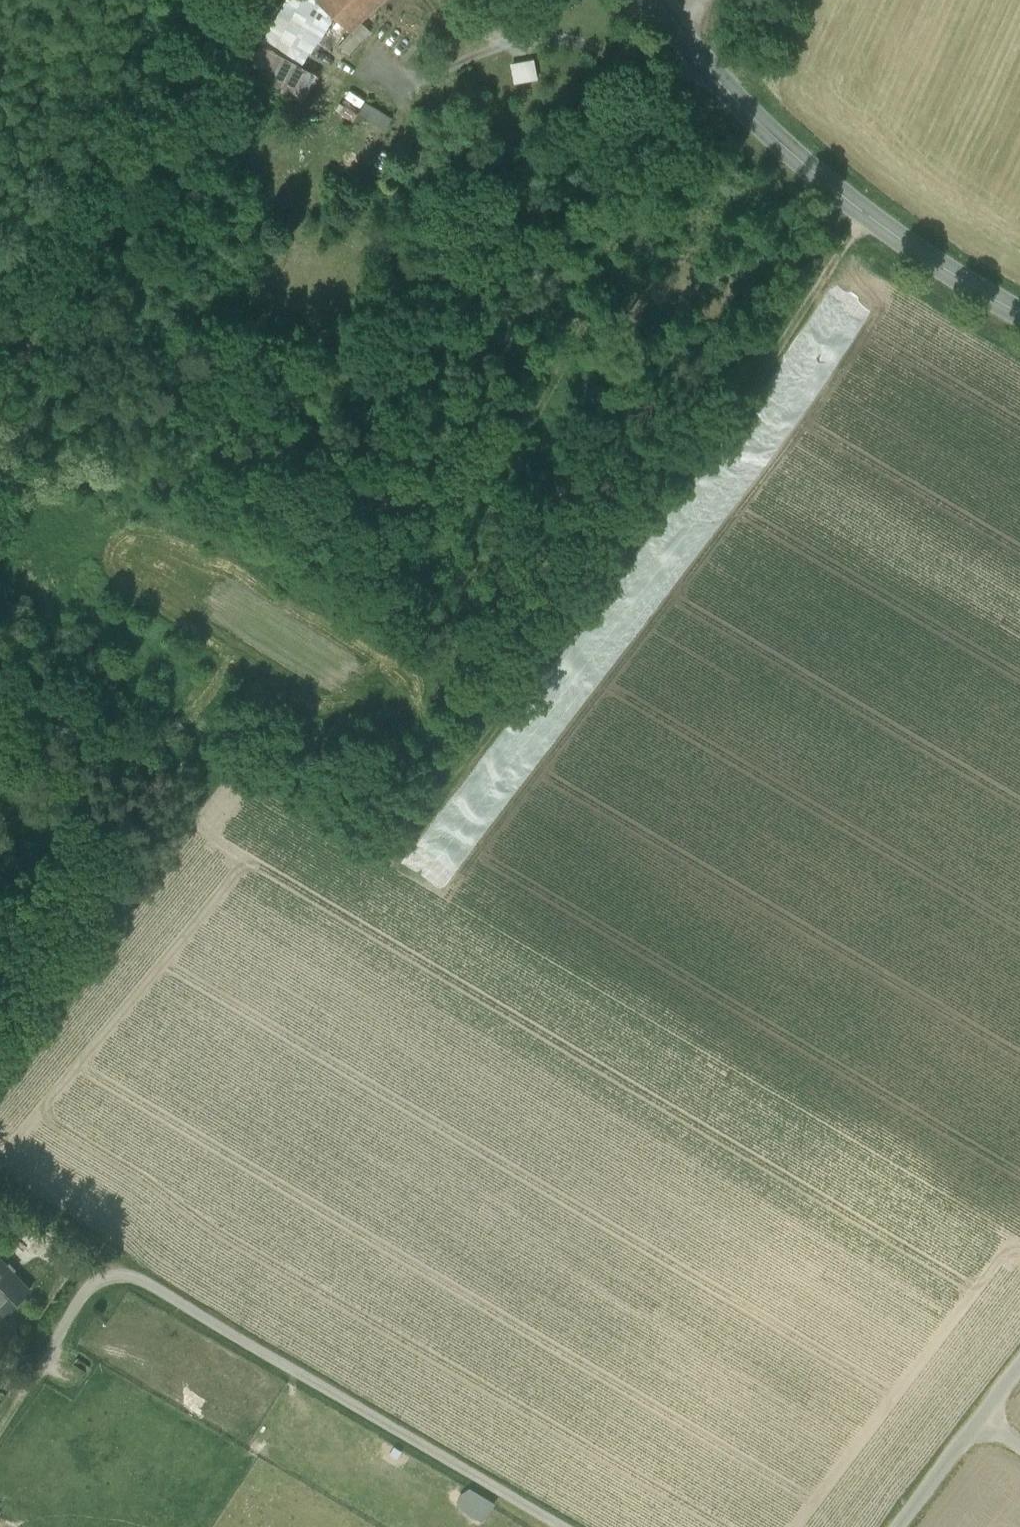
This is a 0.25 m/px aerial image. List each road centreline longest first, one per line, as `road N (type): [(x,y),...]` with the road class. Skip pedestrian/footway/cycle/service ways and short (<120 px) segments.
road 1 (track): [(389,857),(761,367),(860,205)]
road 2 (tertiary): [(653,0),(706,63),(860,205),(1019,309)]
road 3 (track): [(243,0),(0,403)]
road 4 (track): [(425,72),(547,30),(647,68),(706,63)]
road 5 (residential): [(1019,1361),(894,1526)]

